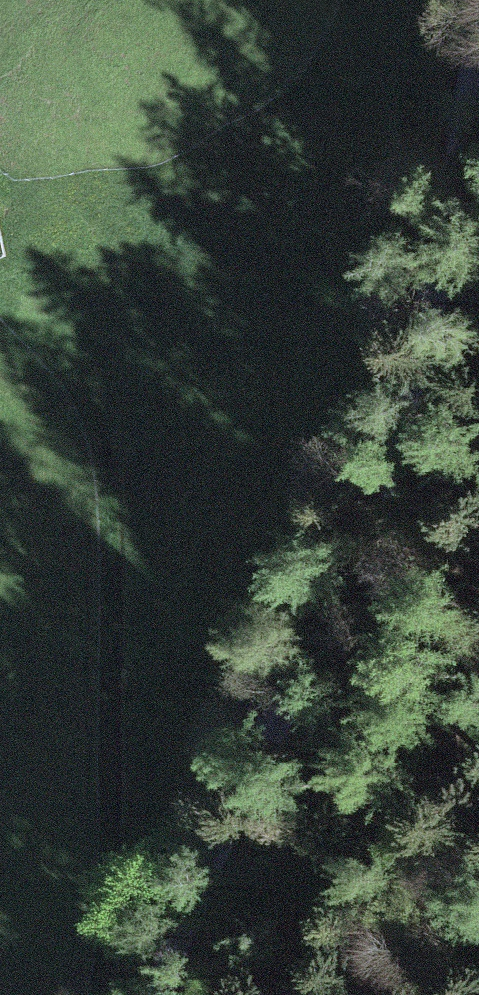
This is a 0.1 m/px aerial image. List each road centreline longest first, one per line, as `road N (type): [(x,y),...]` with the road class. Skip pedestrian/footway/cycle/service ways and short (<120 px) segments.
road 1 (tertiary): [(157,994),(395,421),(478,52)]
road 2 (track): [(102,994),(112,839),(98,439),(86,398),(48,345),(0,311)]

